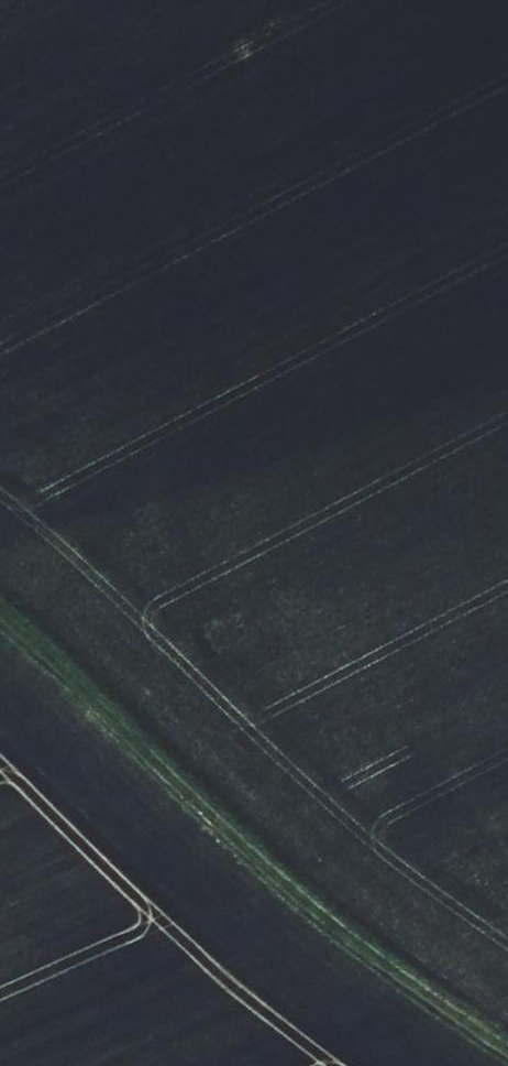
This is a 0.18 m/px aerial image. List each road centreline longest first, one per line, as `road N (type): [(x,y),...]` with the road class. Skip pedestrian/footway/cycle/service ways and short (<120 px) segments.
road 1 (track): [(507,1042),(211,828),(0,632)]

